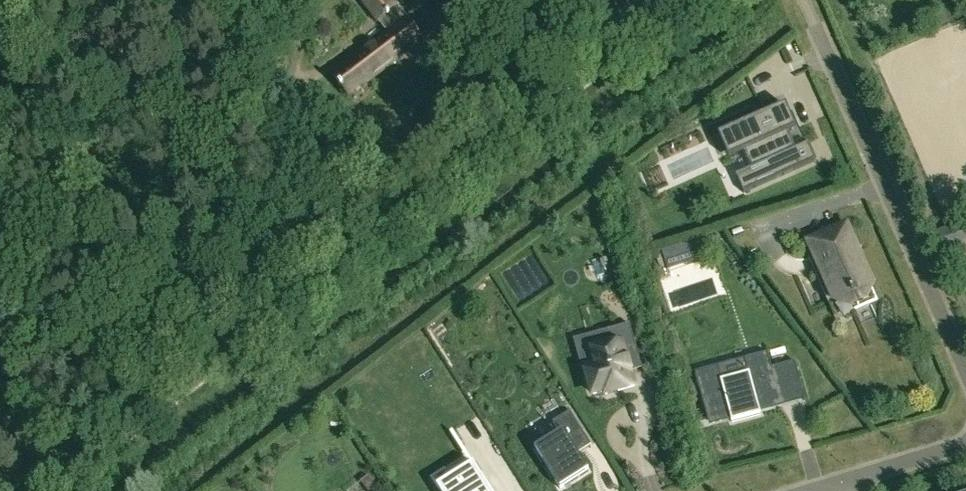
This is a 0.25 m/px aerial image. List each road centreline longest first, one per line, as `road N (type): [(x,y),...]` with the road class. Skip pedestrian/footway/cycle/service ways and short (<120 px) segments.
road 1 (track): [(680,0),(48,490)]
road 2 (residential): [(965,370),(804,0)]

